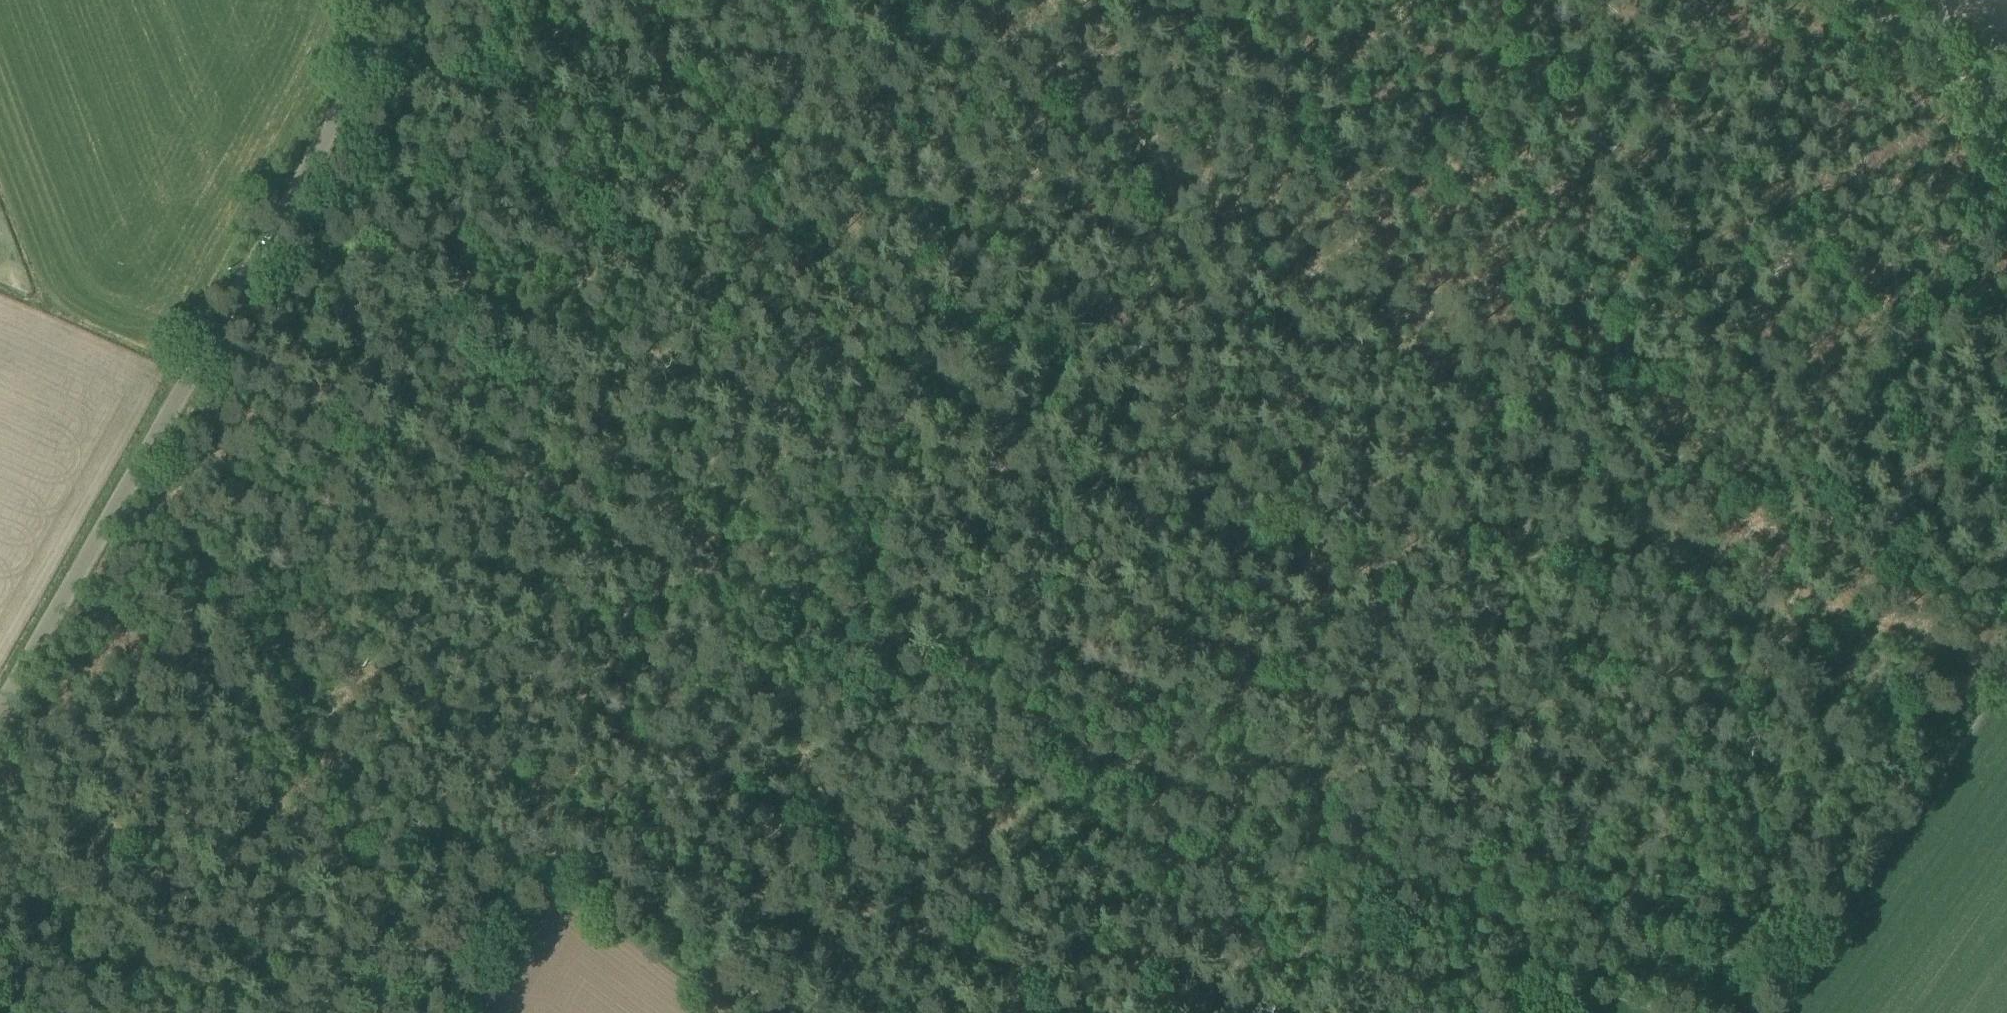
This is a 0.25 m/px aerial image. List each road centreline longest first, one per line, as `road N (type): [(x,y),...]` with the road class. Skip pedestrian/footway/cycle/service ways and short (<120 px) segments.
road 1 (track): [(238,322),(795,616),(1701,1012)]
road 2 (track): [(924,0),(1188,184),(1739,609),(1959,738)]
road 3 (track): [(1188,184),(909,666),(879,732),(823,805),(726,875),(664,954)]
road 4 (unclassified): [(0,736),(343,140),(376,0)]
road 5 (track): [(319,365),(467,92),(533,0)]
road 6 (track): [(1863,0),(2006,101)]

